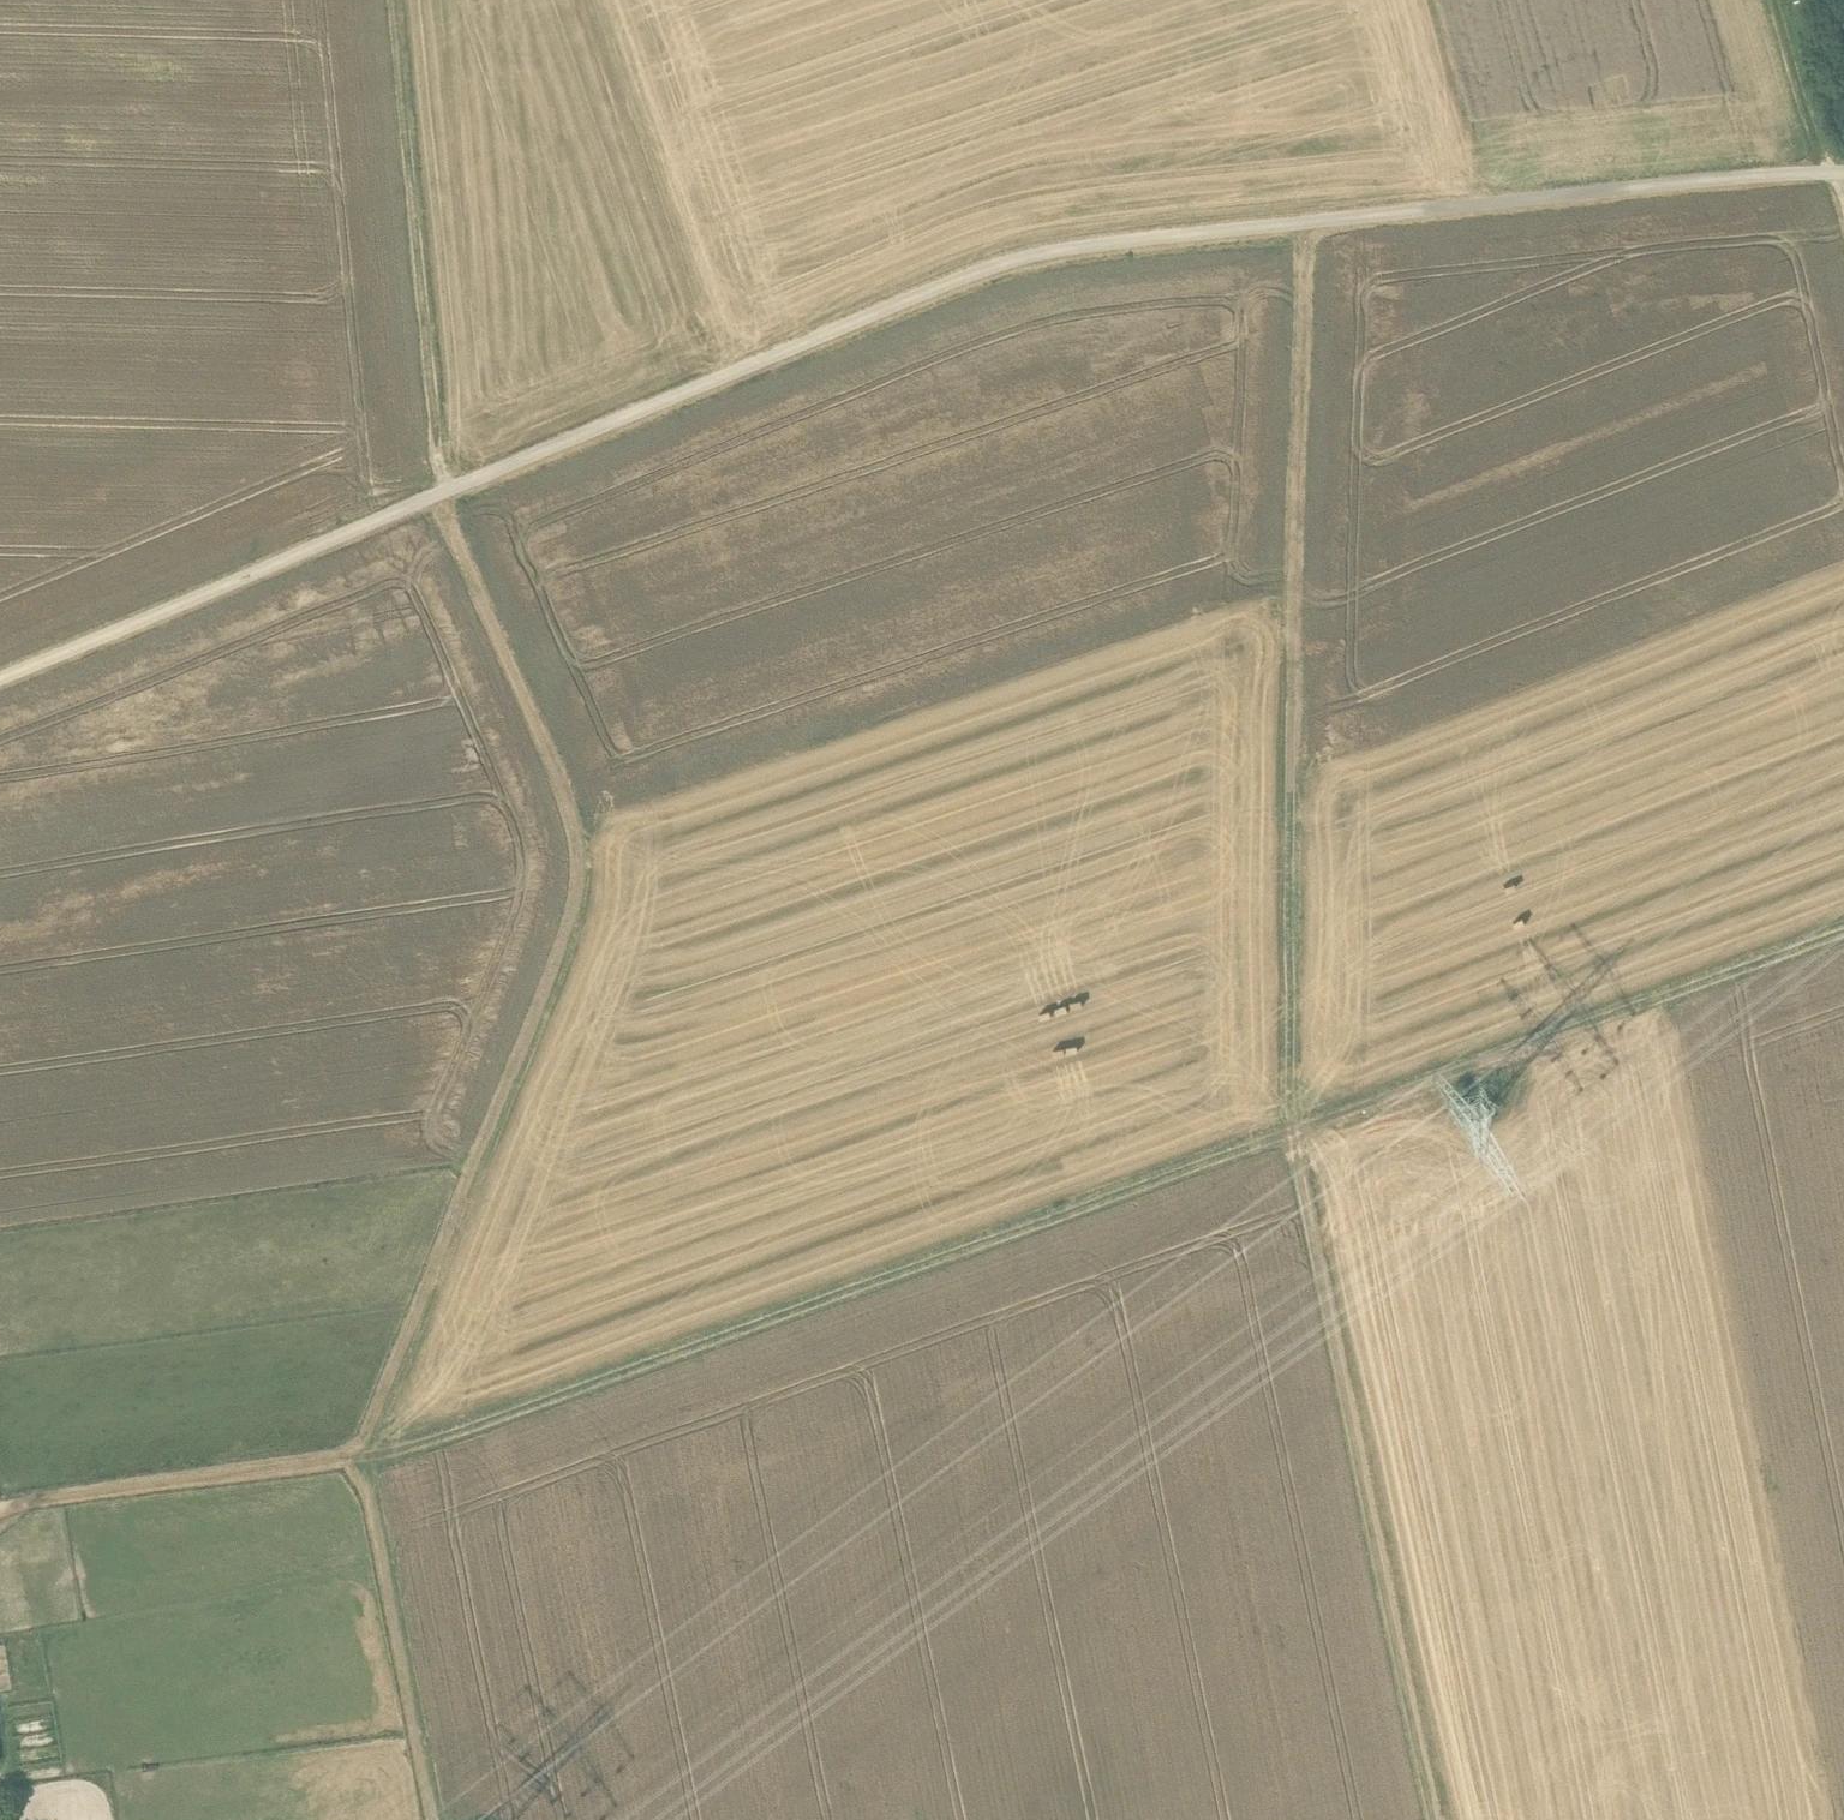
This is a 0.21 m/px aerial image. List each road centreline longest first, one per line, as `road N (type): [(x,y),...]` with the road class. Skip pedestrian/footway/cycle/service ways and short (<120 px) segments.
road 1 (track): [(1843,929),(365,1456),(0,1508)]
road 2 (track): [(391,0),(438,505),(589,858),(365,1456),(436,1819)]
road 3 (track): [(1309,209),(1285,676),(1298,1121),(1434,1819)]
road 4 (track): [(1843,207),(1783,0)]

